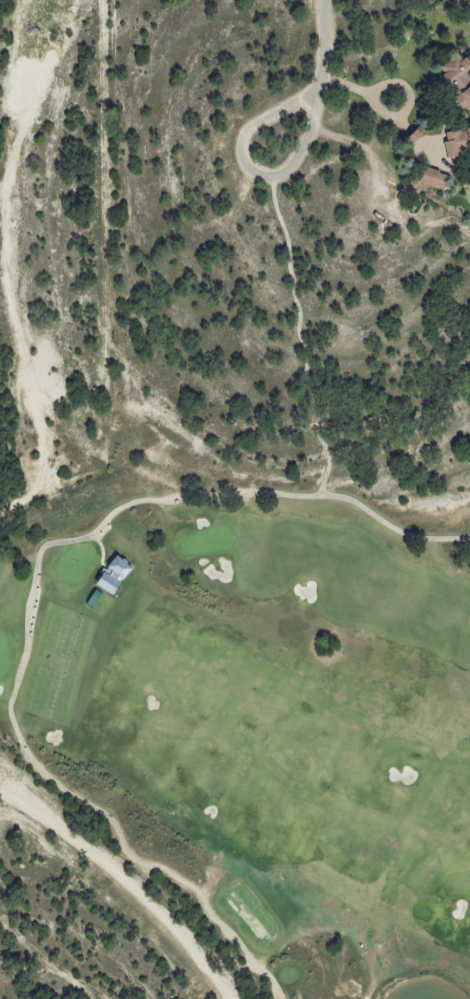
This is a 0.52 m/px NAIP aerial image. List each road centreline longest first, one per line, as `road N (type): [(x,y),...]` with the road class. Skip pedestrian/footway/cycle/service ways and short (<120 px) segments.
road 1 (residential): [(314,98),(246,131),(237,147),(243,167),(270,181),(286,174),(307,136),(314,98)]
road 2 (track): [(194,998),(176,965),(34,827)]

